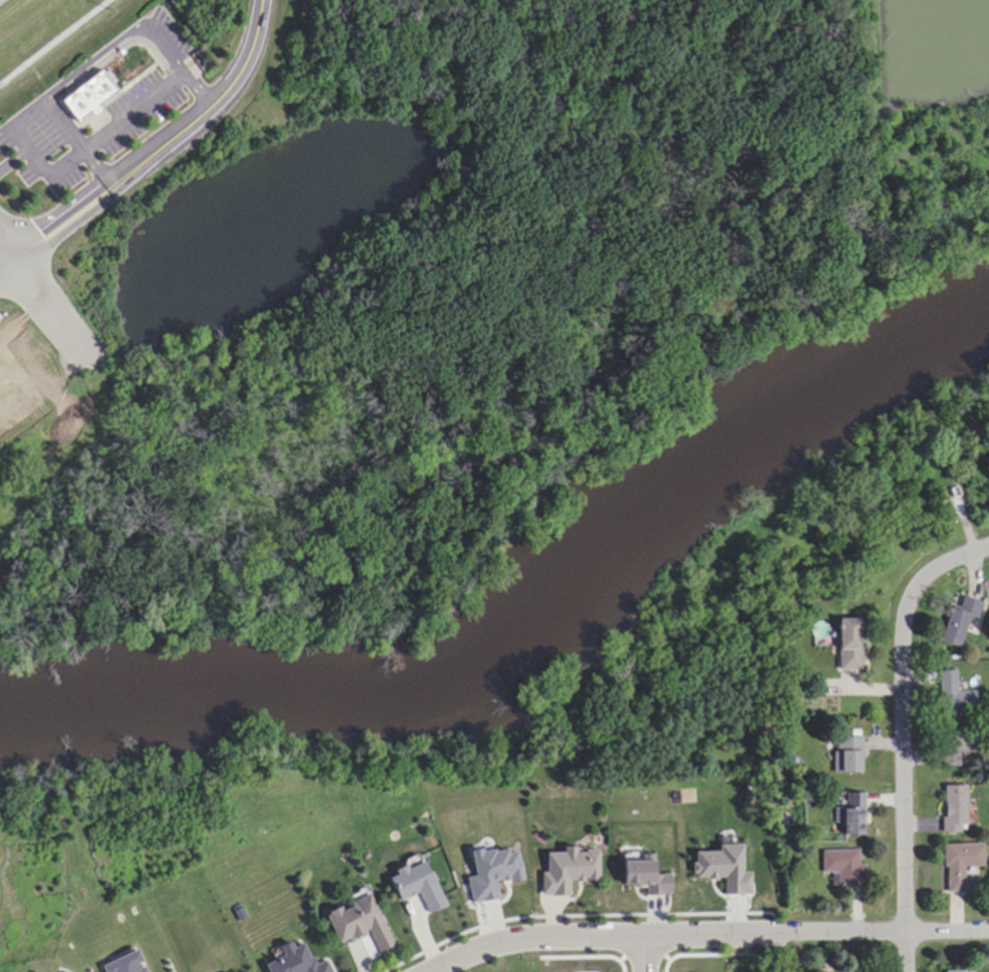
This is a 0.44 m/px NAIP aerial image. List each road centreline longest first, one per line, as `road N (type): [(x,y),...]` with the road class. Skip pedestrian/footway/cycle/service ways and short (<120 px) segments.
road 1 (residential): [(988,934),(645,933),(489,944),(432,971)]
road 2 (residential): [(988,551),(921,583),(901,628),(905,971)]
road 3 (residential): [(158,152),(242,72),(263,0)]
road 4 (residential): [(8,260),(49,246),(158,152)]
road 5 (residential): [(158,152),(8,260)]
road 6 (residential): [(84,358),(8,260)]

